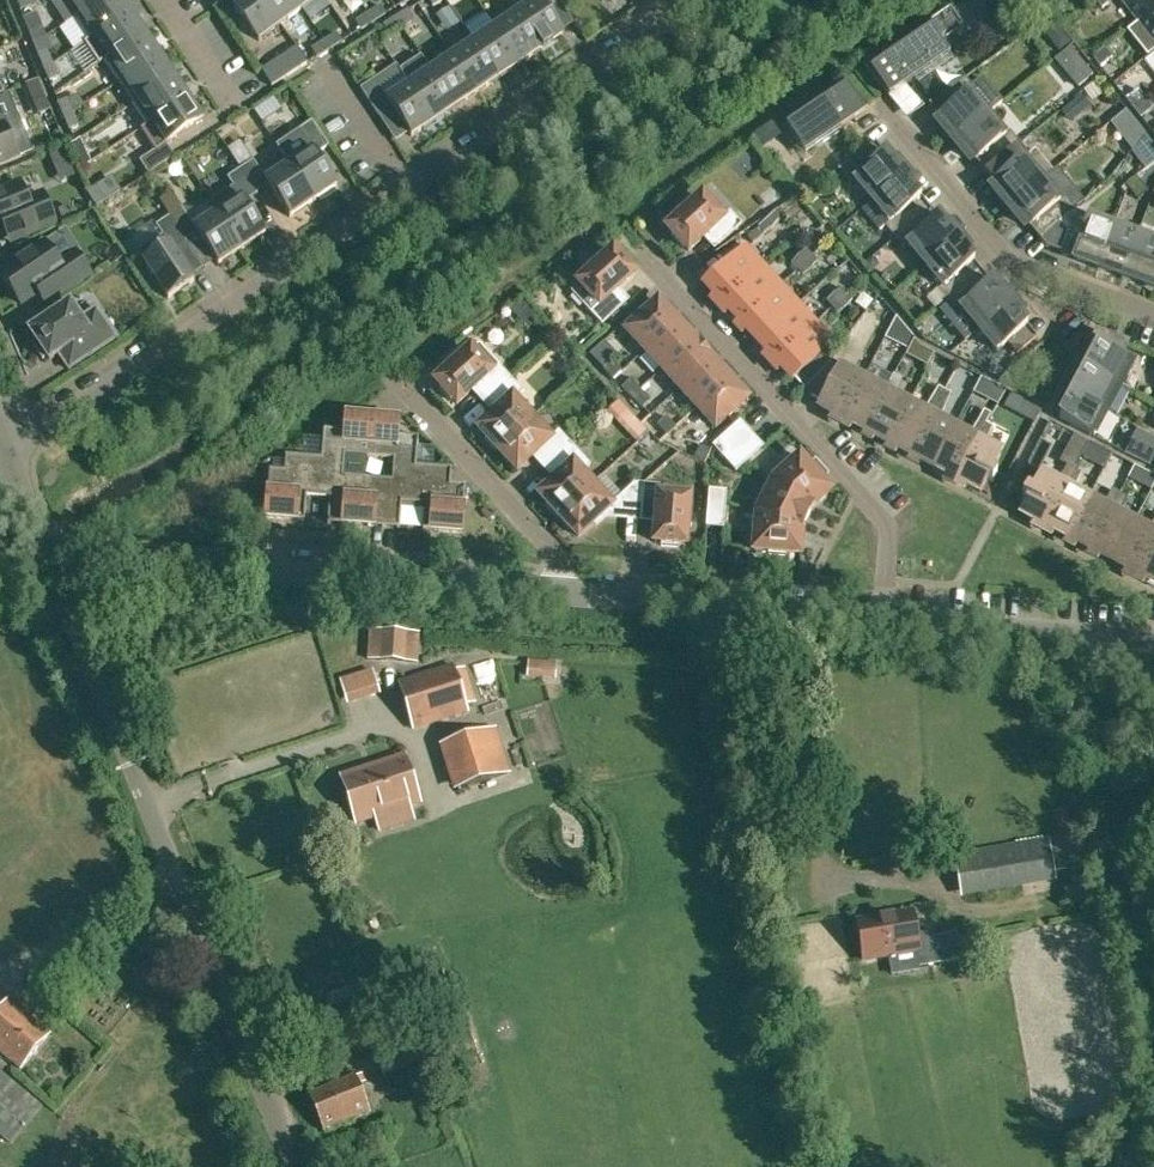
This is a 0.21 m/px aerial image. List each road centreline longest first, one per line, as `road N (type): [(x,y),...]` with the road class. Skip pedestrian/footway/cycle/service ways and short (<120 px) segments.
road 1 (residential): [(9,446),(689,0)]
road 2 (unclassified): [(288,1166),(55,559)]
road 3 (residential): [(564,596),(55,559)]
road 4 (residential): [(883,626),(885,530),(641,254)]
road 5 (residential): [(1153,332),(1010,270),(978,243),(886,121)]
road 6 (residential): [(883,626),(564,596)]
road 7 (residential): [(564,596),(560,557),(398,386)]
road 8 (residential): [(1153,647),(883,626)]
road 9 (residential): [(220,114),(148,0)]
road 10 (residential): [(55,559),(9,446)]

